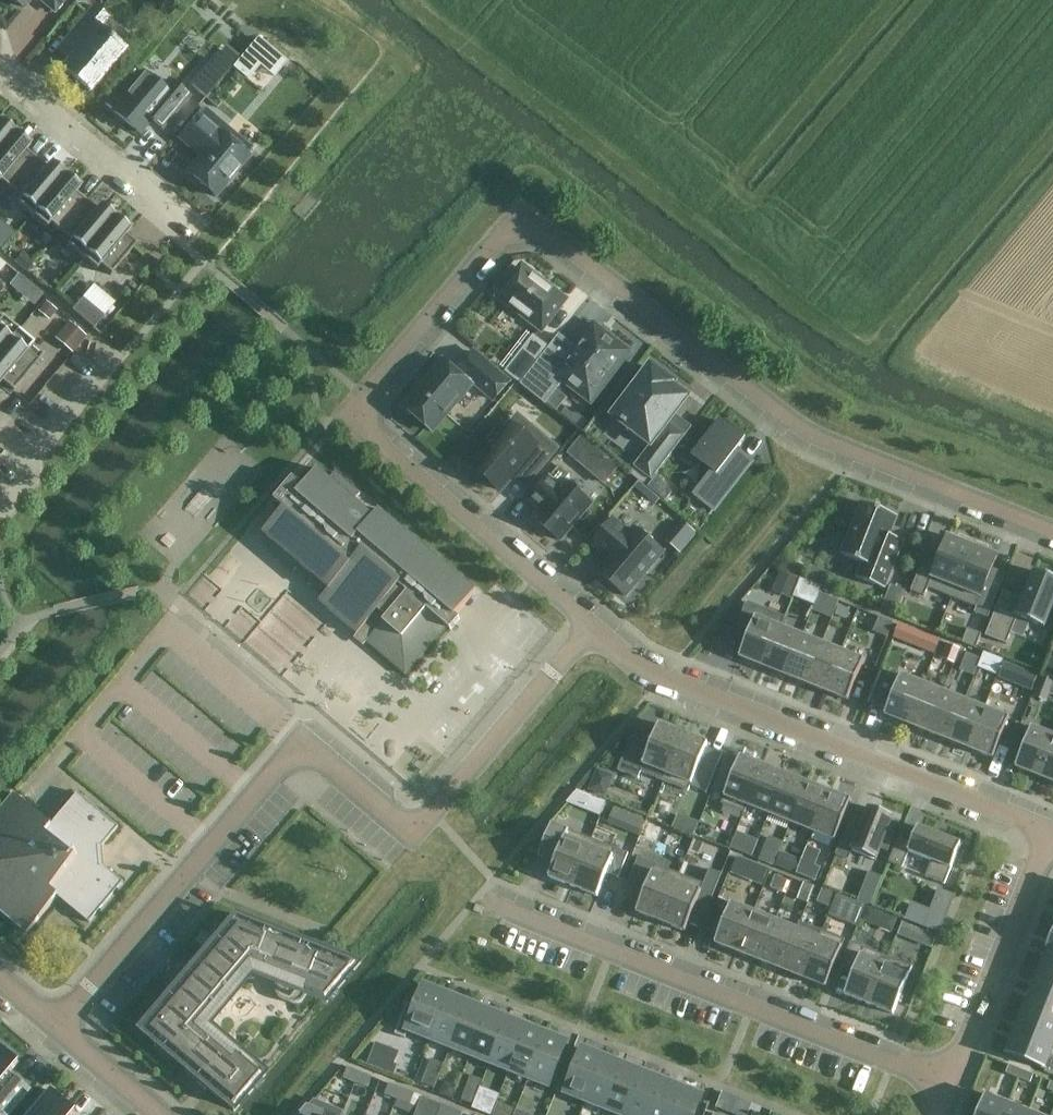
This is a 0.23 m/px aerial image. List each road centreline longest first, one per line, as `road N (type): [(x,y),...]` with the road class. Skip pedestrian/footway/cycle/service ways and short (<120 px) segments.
road 1 (residential): [(590,626),(375,442),(356,417),(364,398),(497,245),(522,227),(556,238),(809,434),(1052,532)]
road 2 (residential): [(54,1026),(297,744),(414,835),(590,626)]
road 3 (residential): [(1052,833),(641,668),(590,626)]
road 4 (residential): [(478,898),(950,1087)]
road 5 (residential): [(1052,833),(950,1087)]
road 6 (residential): [(199,231),(0,73)]
road 7 (residential): [(156,1114),(54,1026)]
road 8 (residential): [(28,457),(107,360)]

